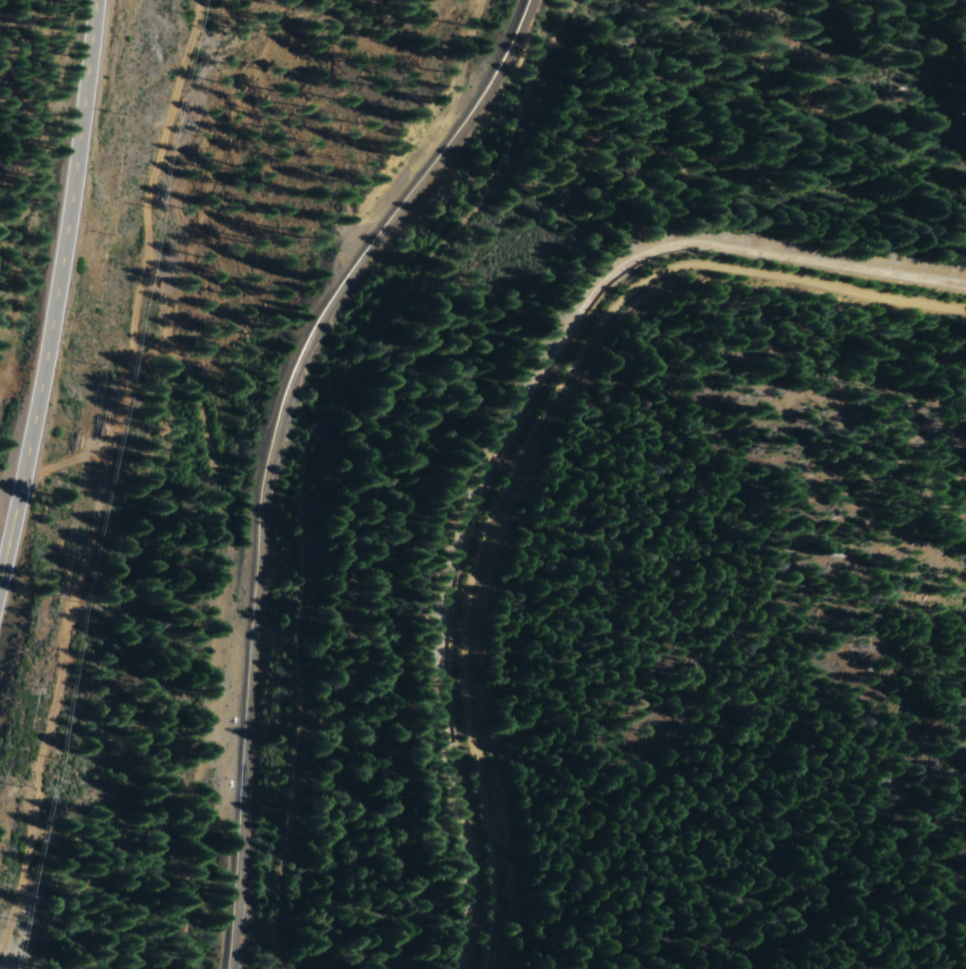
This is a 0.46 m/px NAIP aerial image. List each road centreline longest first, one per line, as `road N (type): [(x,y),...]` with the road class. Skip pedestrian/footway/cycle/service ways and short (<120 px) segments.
road 1 (secondary): [(88,0),(67,173),(0,552)]

